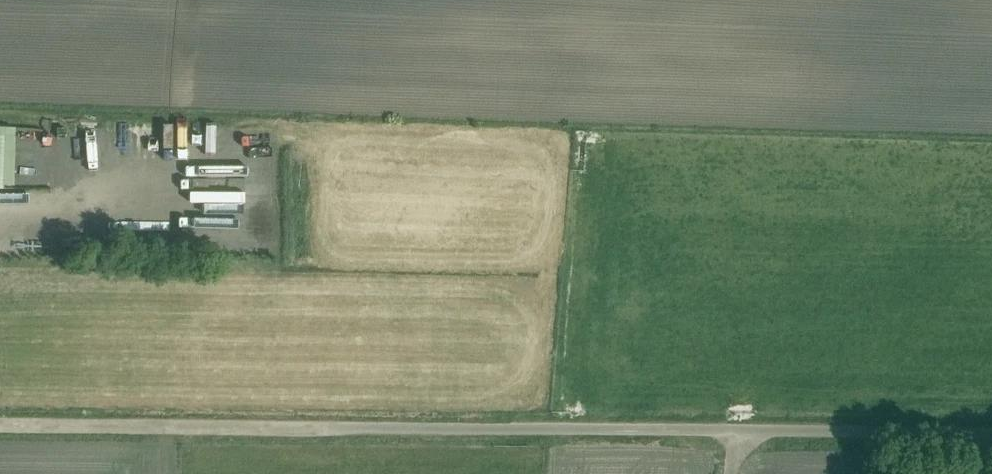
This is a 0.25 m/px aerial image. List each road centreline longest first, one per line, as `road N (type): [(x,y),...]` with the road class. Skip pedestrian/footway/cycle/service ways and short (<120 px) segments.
road 1 (unclassified): [(735,430),(318,428)]
road 2 (track): [(0,424),(318,428)]
road 3 (unclassified): [(991,432),(735,430)]

